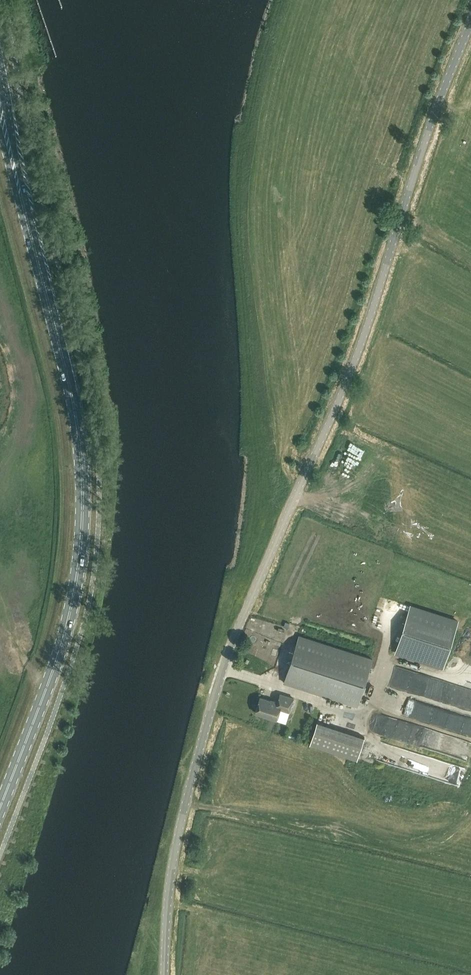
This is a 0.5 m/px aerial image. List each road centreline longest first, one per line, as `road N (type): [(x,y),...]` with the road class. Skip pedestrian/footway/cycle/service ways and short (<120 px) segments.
road 1 (unclassified): [(163,974),(177,838),(220,678),(351,366),(470,18)]
road 2 (primary): [(0,809),(67,626),(83,507),(74,406),(20,193)]

